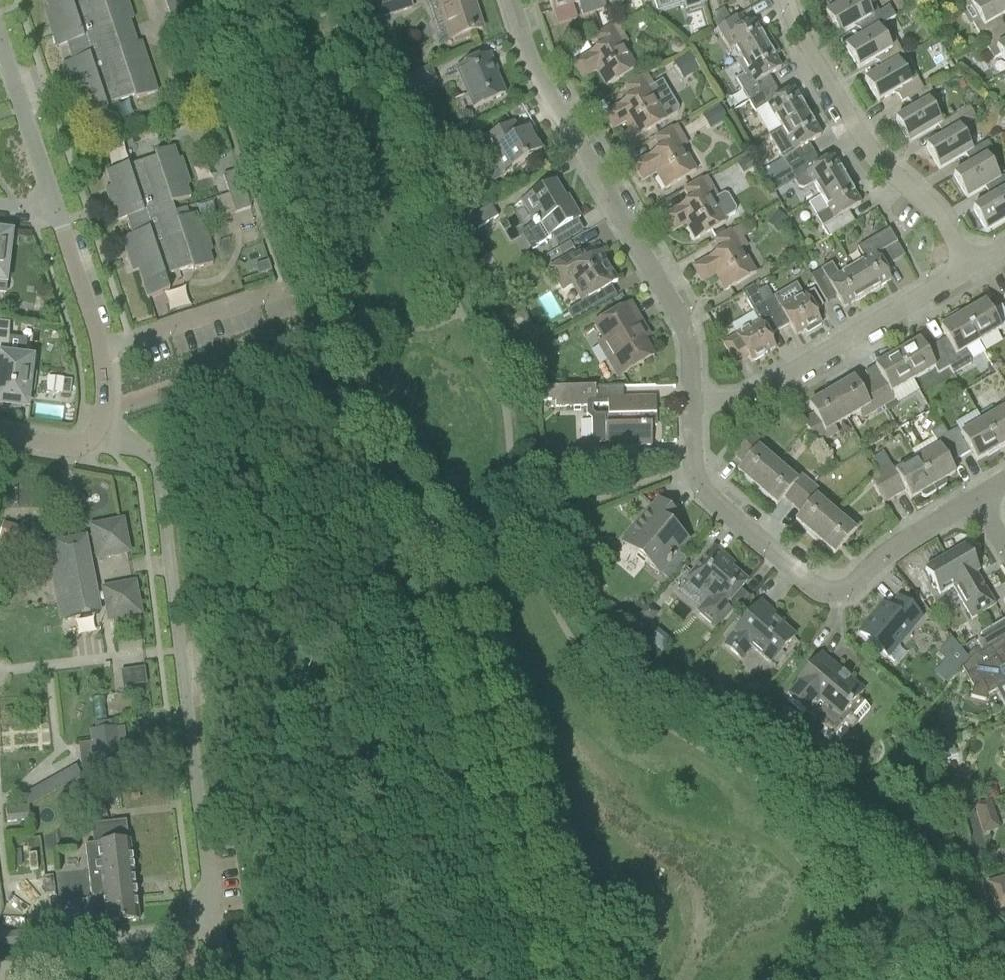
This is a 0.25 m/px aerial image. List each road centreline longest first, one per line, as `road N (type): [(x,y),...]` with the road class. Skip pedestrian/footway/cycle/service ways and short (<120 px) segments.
road 1 (residential): [(95,430),(130,441),(161,482),(205,851),(241,949)]
road 2 (residential): [(691,405),(684,326),(529,60),(511,0)]
road 3 (residential): [(691,405),(698,487),(827,592),(849,588),(894,546),(975,500)]
road 4 (residential): [(968,269),(936,216),(872,156),(787,0)]
road 5 (residential): [(691,405),(743,400),(968,269)]
road 6 (residential): [(95,430),(104,411),(95,333),(51,210)]
road 7 (residential): [(51,210),(0,52)]

